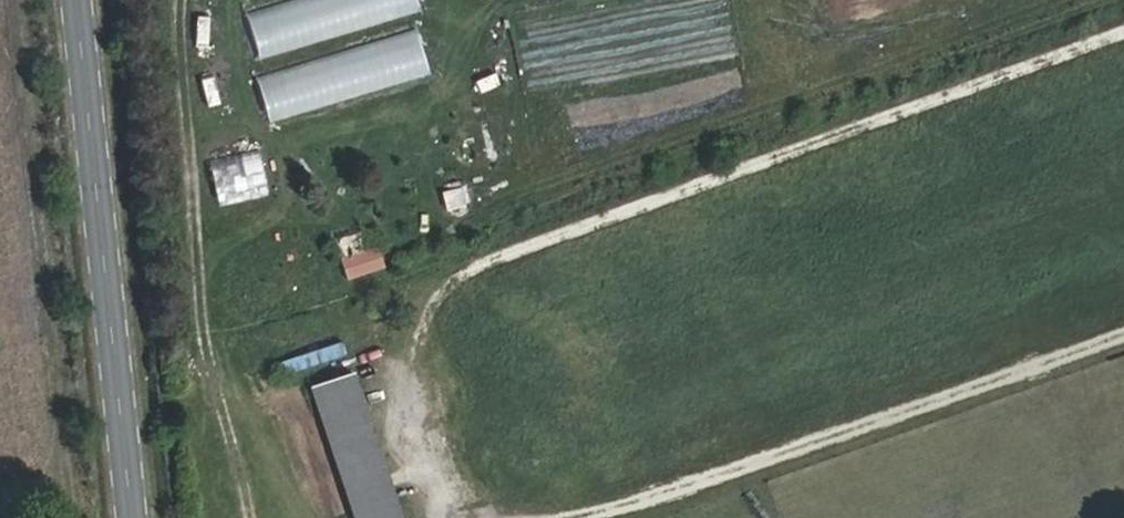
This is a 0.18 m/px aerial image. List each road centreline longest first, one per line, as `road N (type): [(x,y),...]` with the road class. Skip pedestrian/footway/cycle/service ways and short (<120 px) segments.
road 1 (track): [(454,517),(426,437),(428,357),(451,310),(491,283),(1123,55)]
road 2 (secondary): [(76,0),(131,517)]
road 3 (track): [(637,517),(1123,347)]

